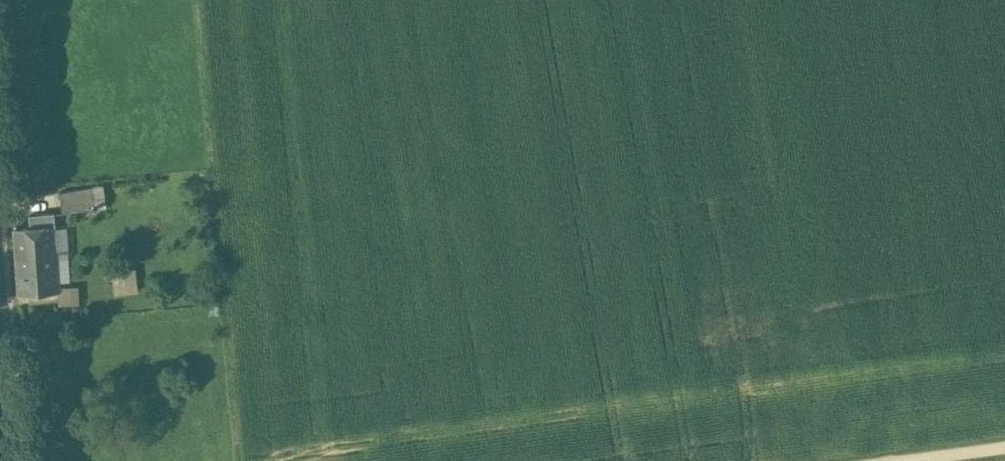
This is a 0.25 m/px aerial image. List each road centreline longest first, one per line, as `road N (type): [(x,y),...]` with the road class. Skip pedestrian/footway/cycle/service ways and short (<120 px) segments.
road 1 (unclassified): [(18,460),(0,214)]

